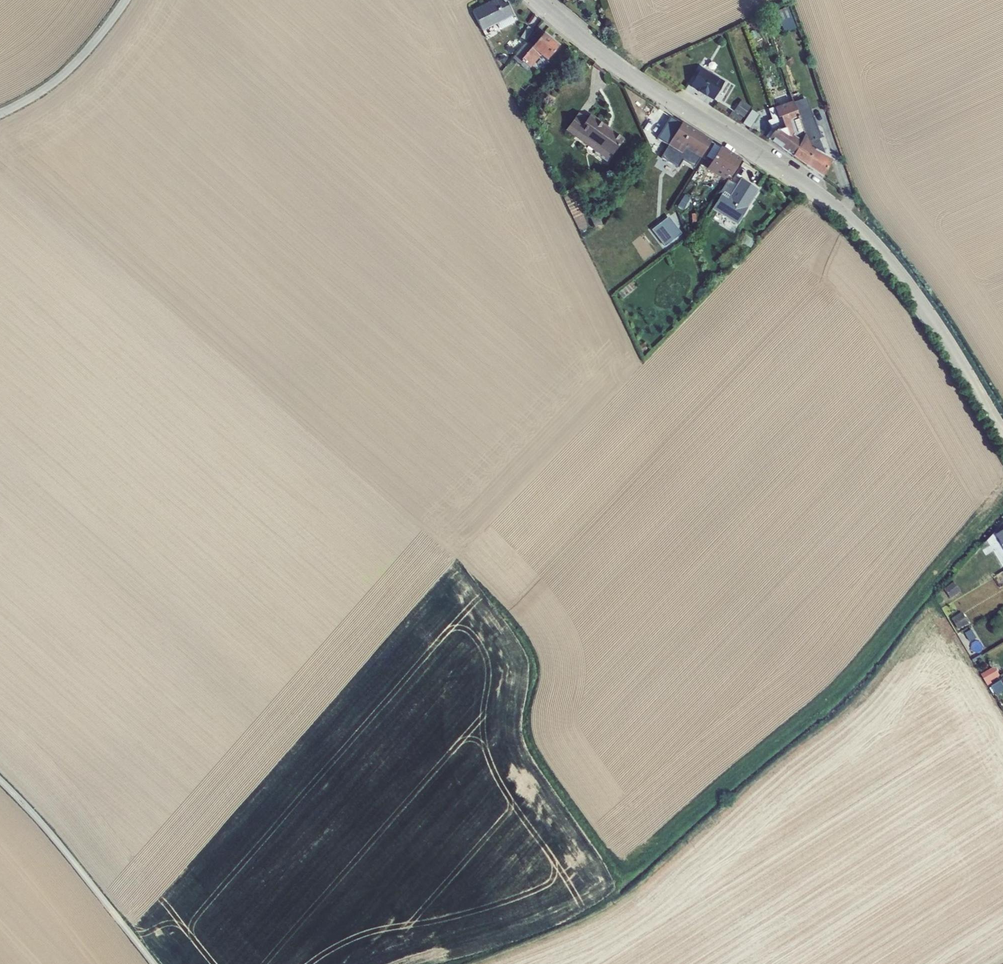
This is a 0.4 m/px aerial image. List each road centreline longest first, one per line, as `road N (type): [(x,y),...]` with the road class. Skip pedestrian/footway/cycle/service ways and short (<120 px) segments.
road 1 (residential): [(1002,434),(946,340),(846,218),(631,74),(539,0)]
road 2 (unclassified): [(153,963),(0,781)]
road 3 (unclassified): [(0,113),(83,56),(126,0)]

